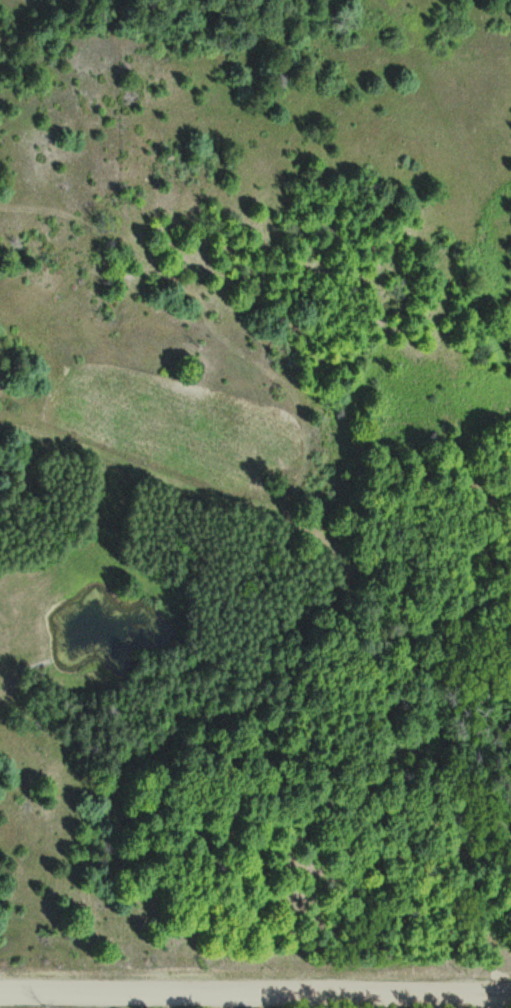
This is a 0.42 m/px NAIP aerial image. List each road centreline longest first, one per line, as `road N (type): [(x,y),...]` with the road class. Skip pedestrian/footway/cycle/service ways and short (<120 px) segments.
road 1 (residential): [(510,992),(0,987)]

